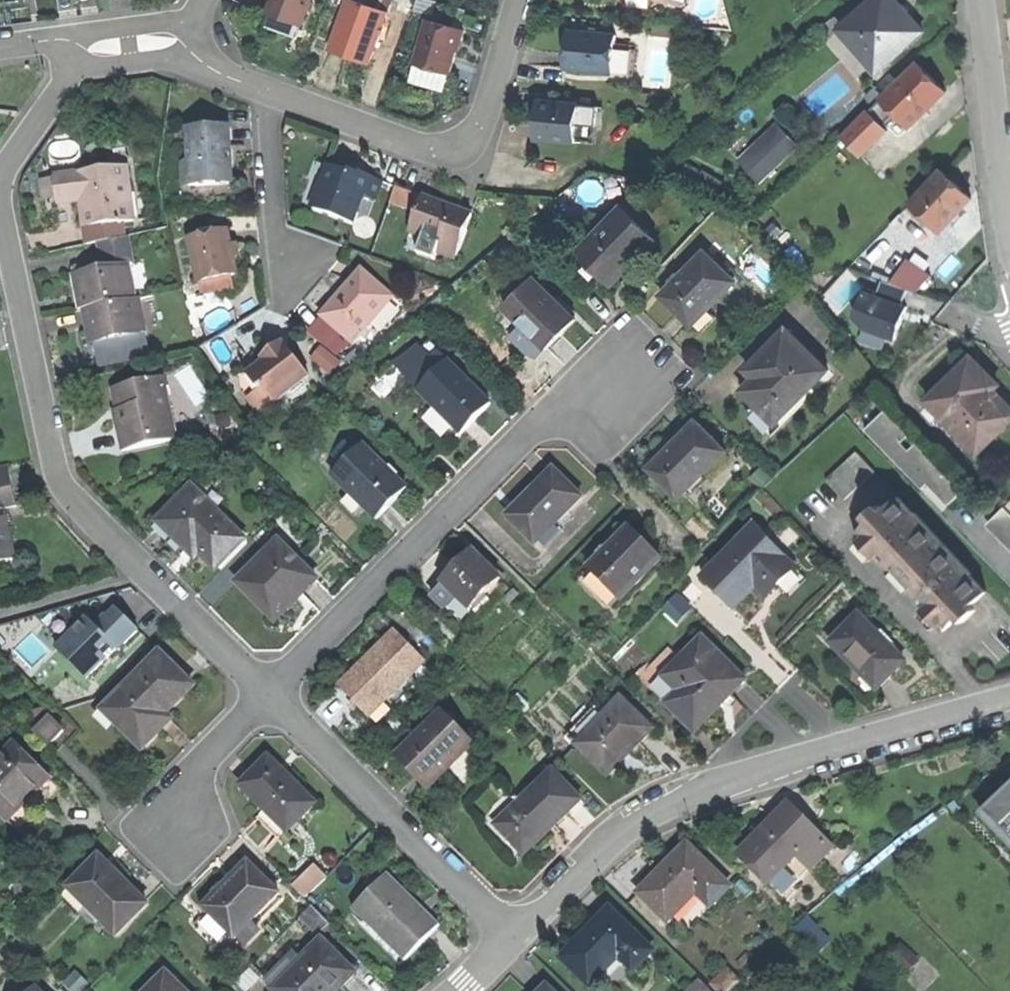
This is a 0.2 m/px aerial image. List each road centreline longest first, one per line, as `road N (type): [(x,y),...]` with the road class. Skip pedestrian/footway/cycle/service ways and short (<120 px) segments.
road 1 (residential): [(272,696),(74,502),(54,468),(2,209),(11,163),(87,54)]
road 2 (residential): [(1009,693),(941,707),(693,791),(634,820),(516,941)]
road 3 (residential): [(272,696),(529,432),(625,378)]
road 4 (residential): [(519,0),(489,100),(470,139),(446,154),(279,98)]
road 5 (residential): [(516,941),(272,696)]
road 6 (residential): [(1009,242),(983,0)]
road 7 (residential): [(279,98),(271,136),(273,239),(297,266)]
road 8 (residential): [(180,833),(194,770),(272,696)]

